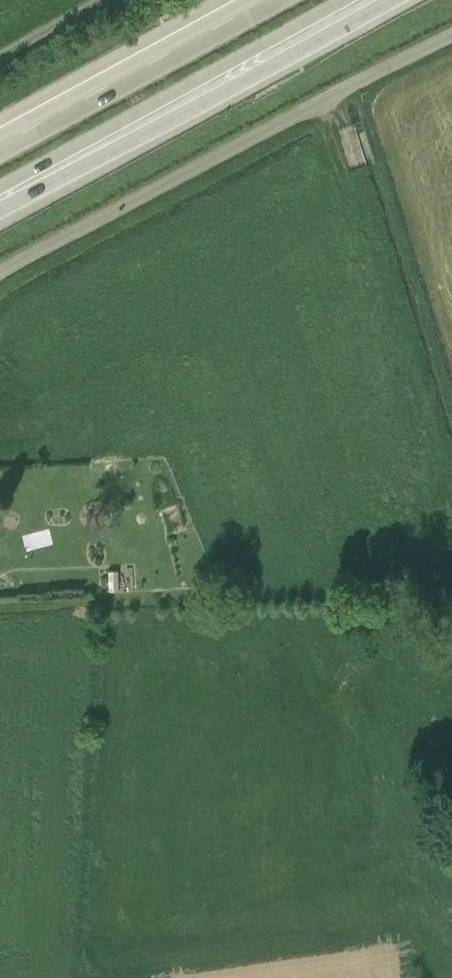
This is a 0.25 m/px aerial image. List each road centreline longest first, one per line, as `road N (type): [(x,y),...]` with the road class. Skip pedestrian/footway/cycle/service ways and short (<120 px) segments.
road 1 (unclassified): [(451,41),(0,271)]
road 2 (motorway): [(0,195),(361,0)]
road 3 (motorway): [(257,0),(0,141)]

